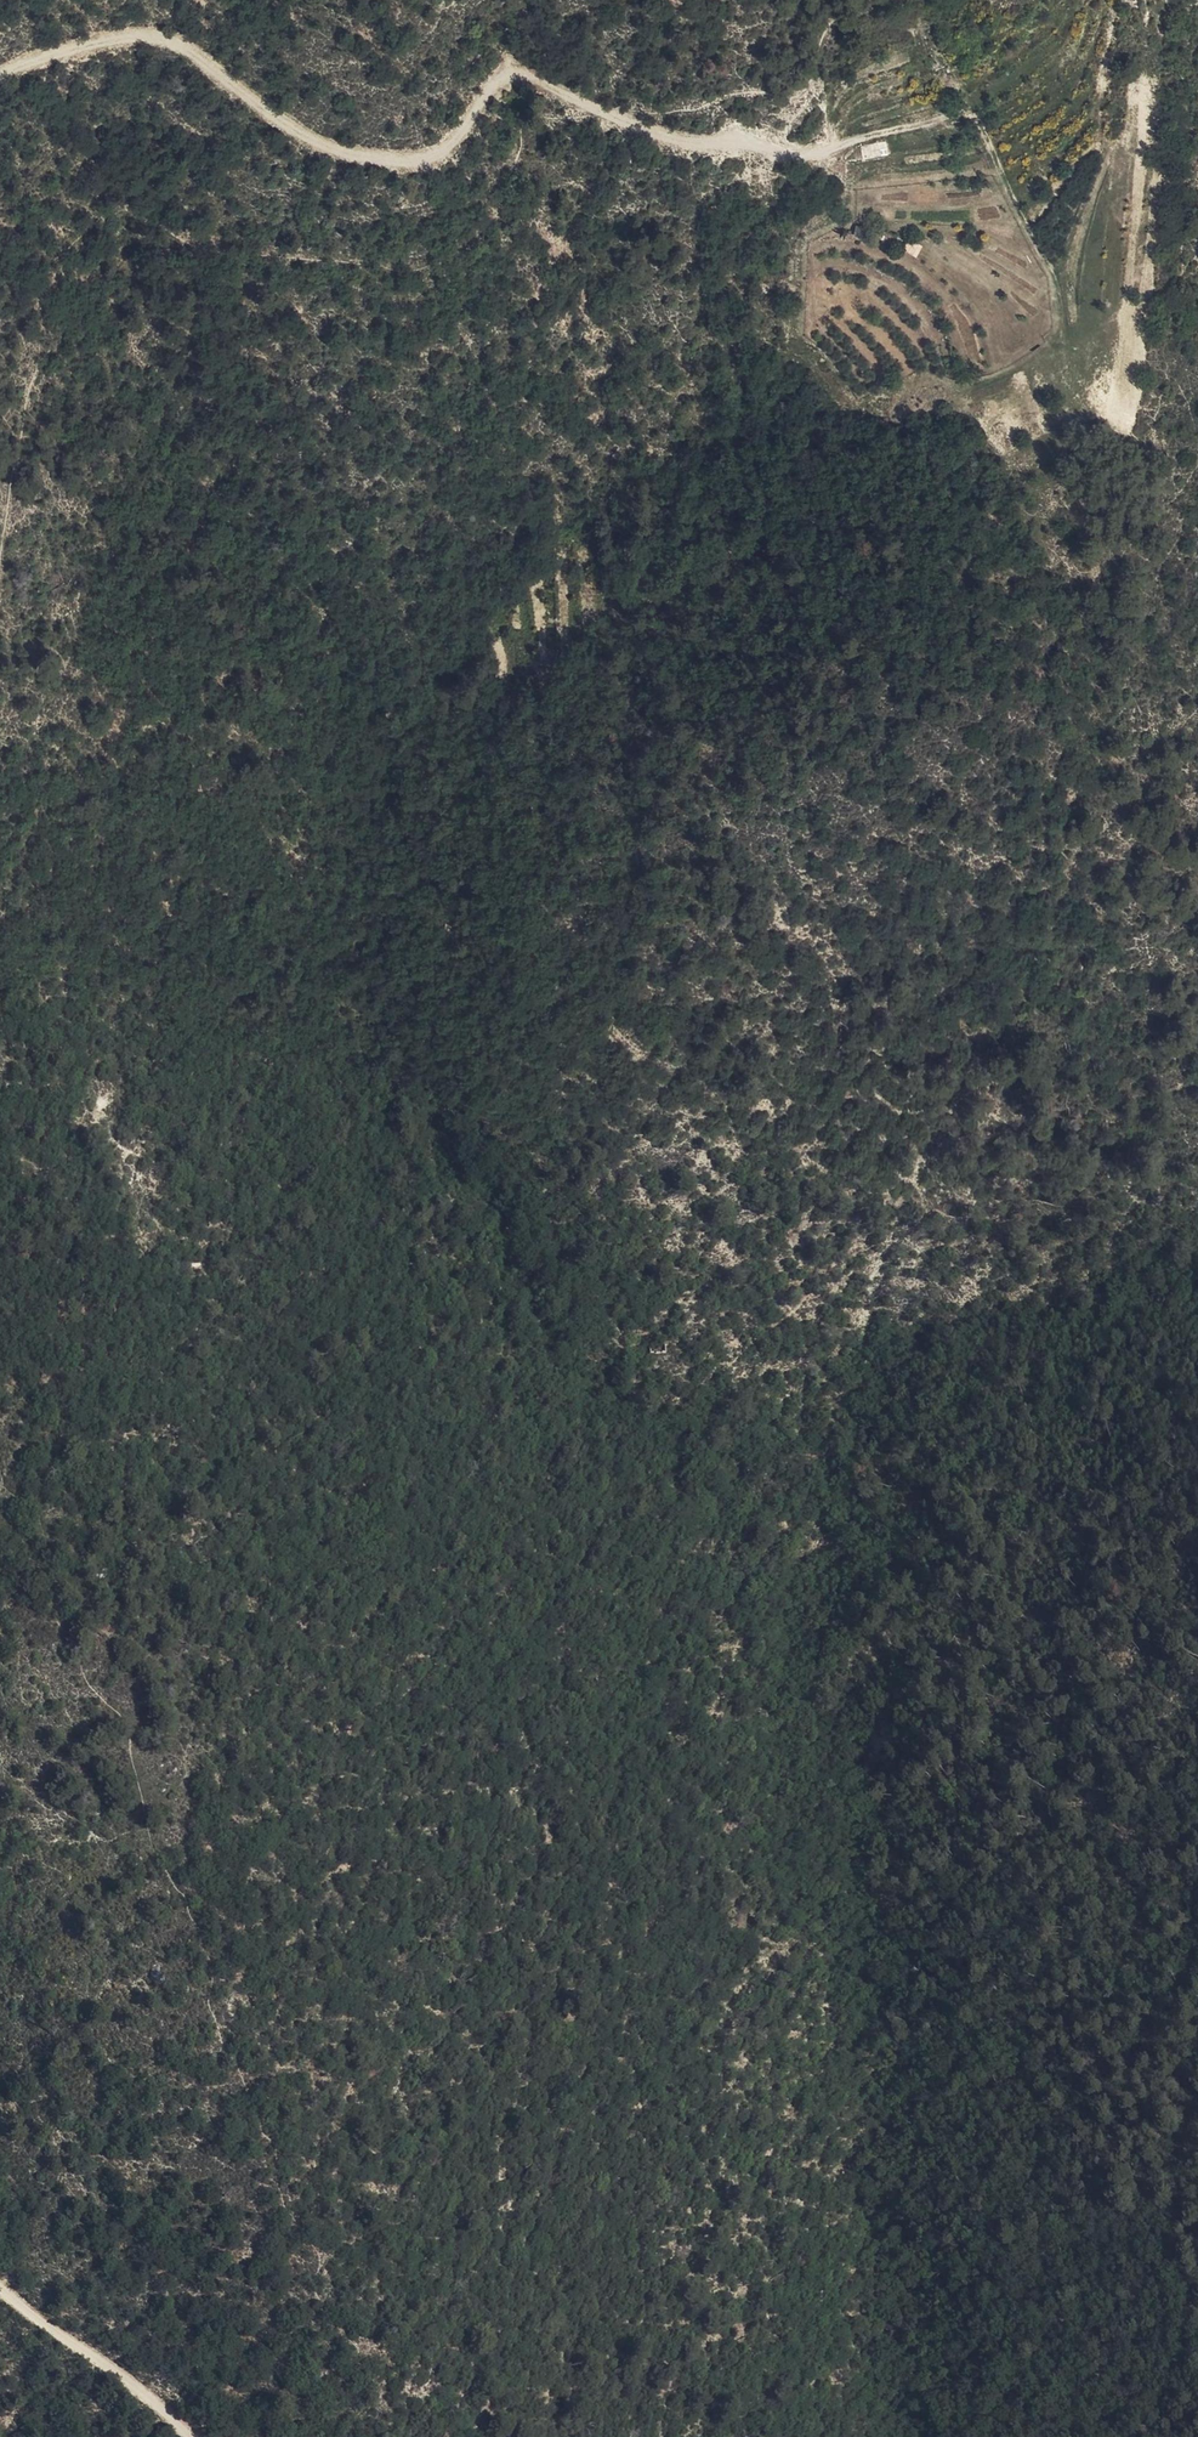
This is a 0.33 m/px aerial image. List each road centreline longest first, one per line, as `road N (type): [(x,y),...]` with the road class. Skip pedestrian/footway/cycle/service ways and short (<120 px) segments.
road 1 (track): [(0,76),(100,44),(155,36),(298,131),(360,156),(415,161),(445,150),(505,78),(681,140),(742,140),(810,154),(973,117),(1053,277)]
road 2 (track): [(0,2276),(72,2341),(173,2410),(195,2436)]

